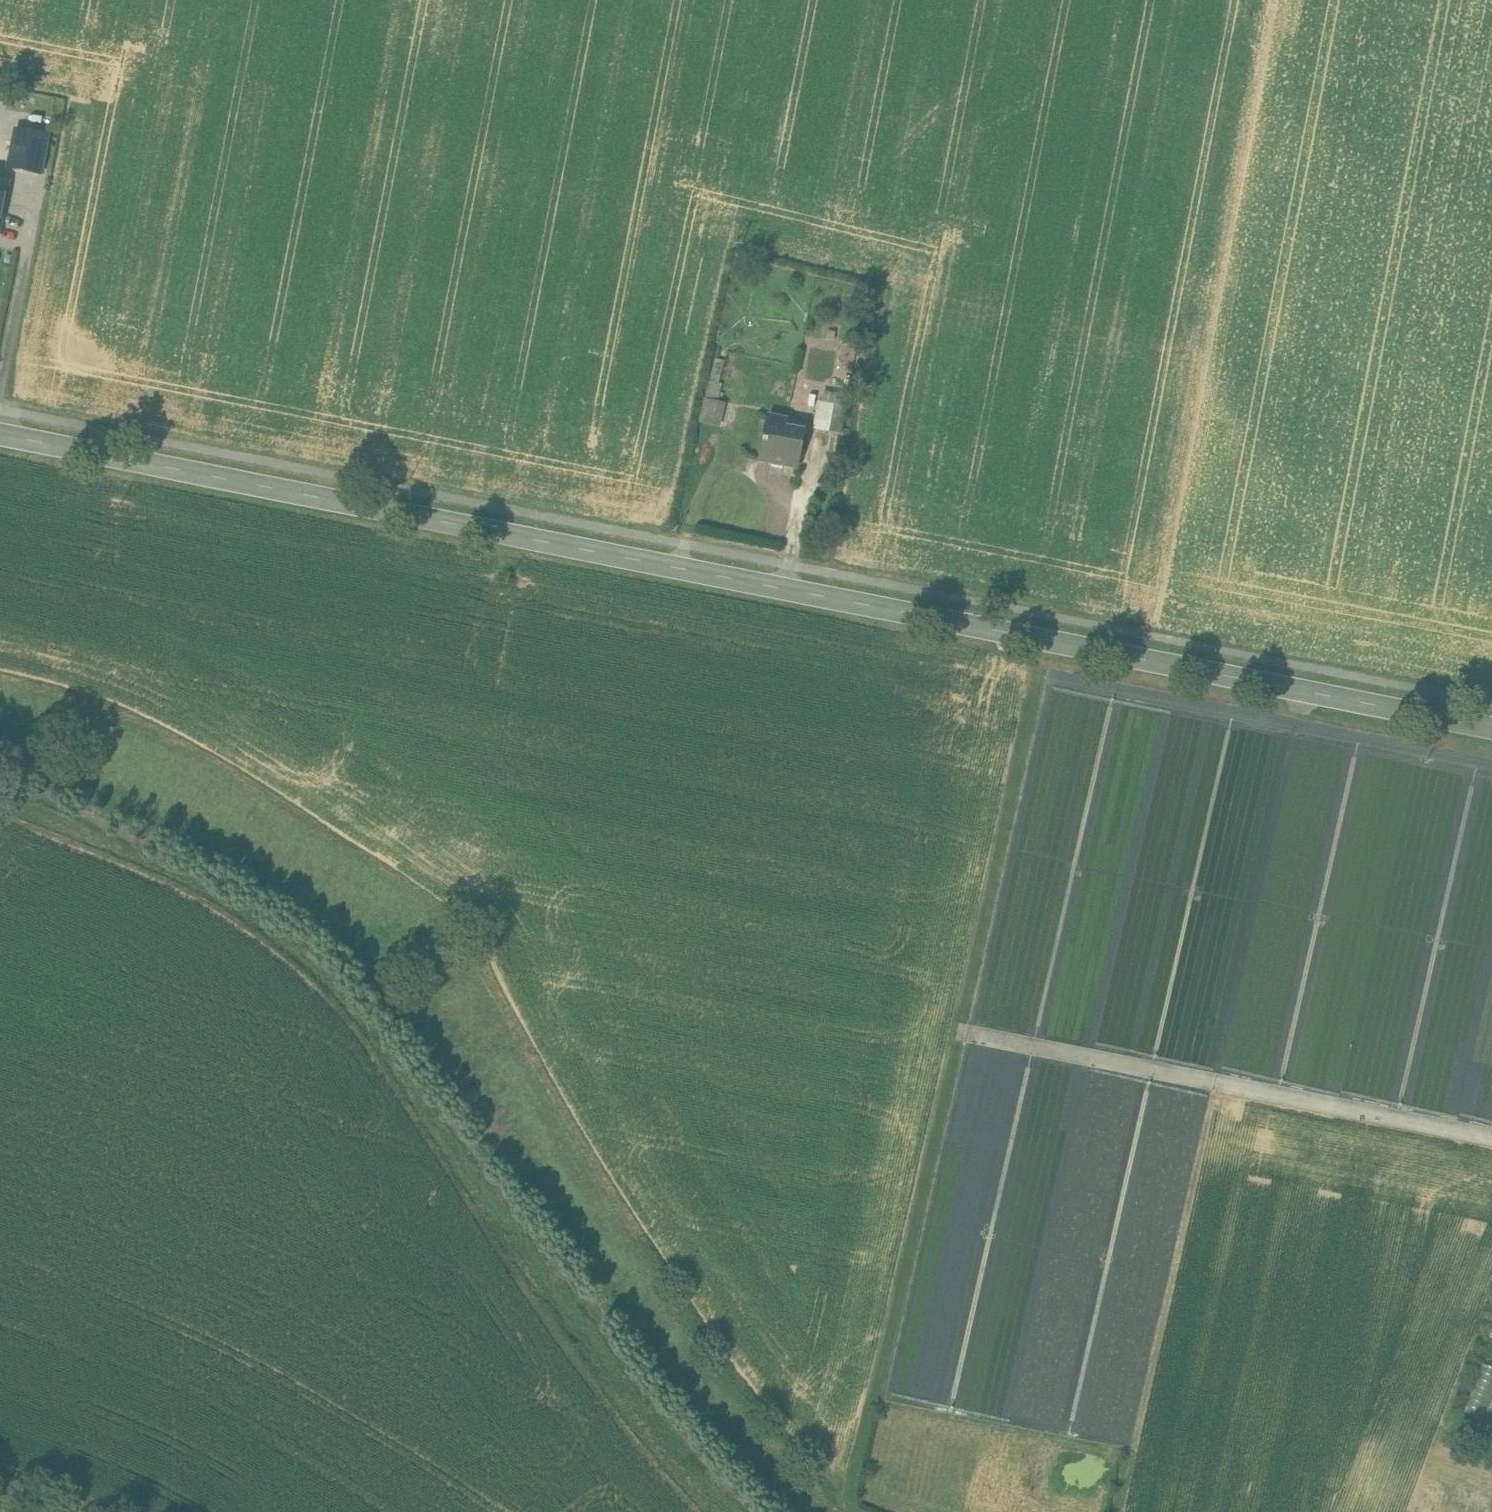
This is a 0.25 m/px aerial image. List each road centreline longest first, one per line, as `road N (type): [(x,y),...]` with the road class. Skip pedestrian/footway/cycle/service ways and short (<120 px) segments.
road 1 (tertiary): [(0,435),(1491,728)]
road 2 (track): [(962,1033),(1491,1138)]
road 3 (track): [(1050,675),(1491,760)]

